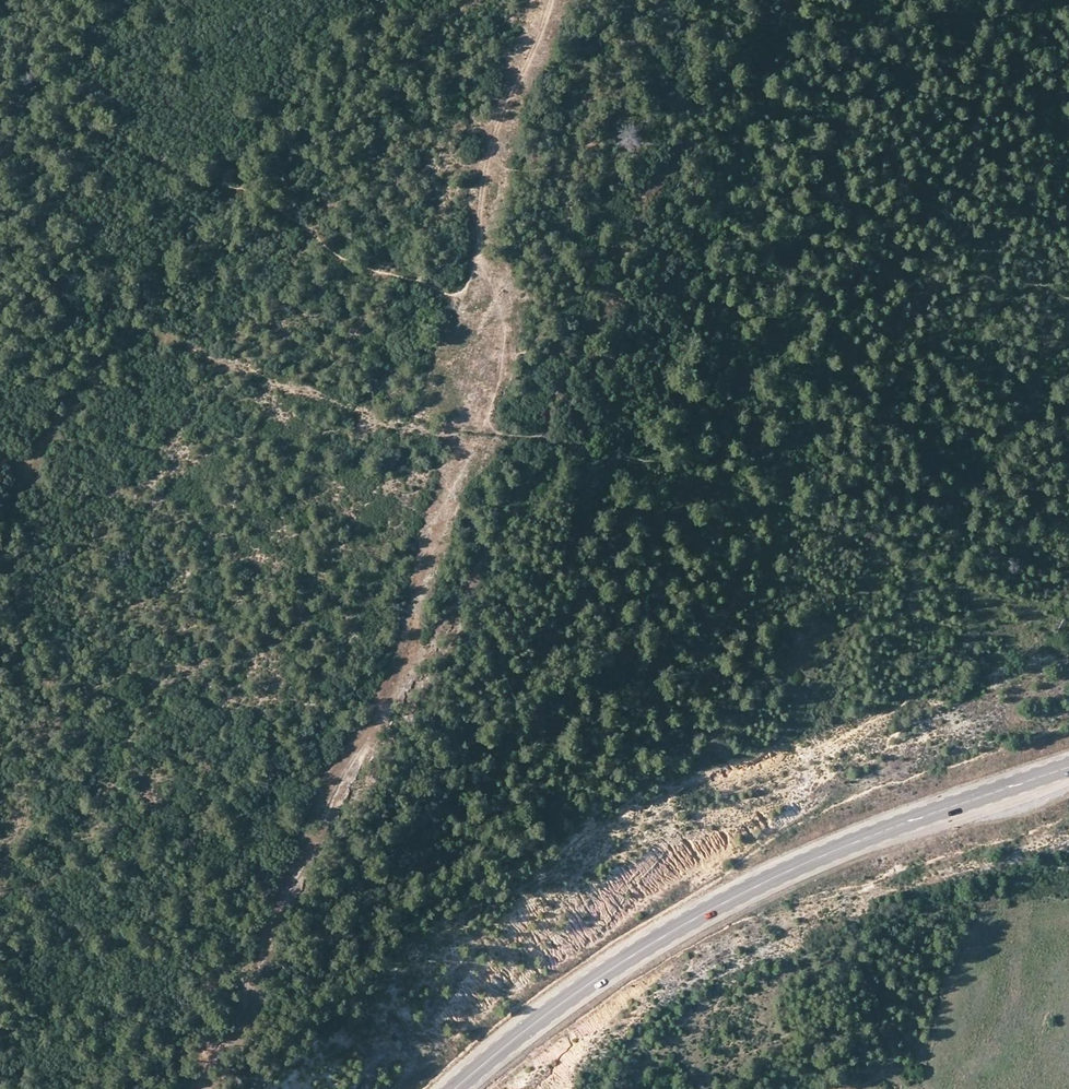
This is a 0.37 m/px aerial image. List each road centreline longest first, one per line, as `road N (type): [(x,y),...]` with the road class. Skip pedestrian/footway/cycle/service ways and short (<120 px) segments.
road 1 (track): [(553,0),(534,62),(494,139),(484,188),(483,256),(505,327),(503,363),(428,560),(398,687),(328,805),(241,1021),(199,1088)]
road 2 (primary): [(457,1088),(630,957),(807,859),(1068,766)]

